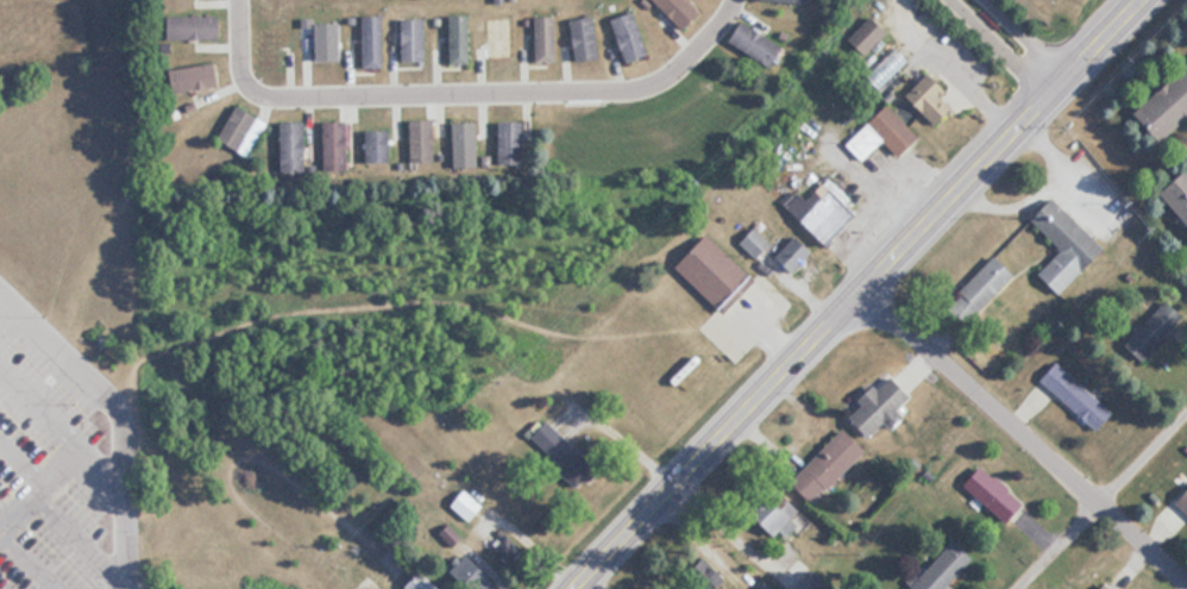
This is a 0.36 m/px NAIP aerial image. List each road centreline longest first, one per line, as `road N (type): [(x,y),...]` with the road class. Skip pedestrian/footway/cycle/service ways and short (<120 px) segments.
road 1 (primary): [(570,588),(1133,0)]
road 2 (residential): [(236,0),(240,76),(258,94),(289,96),(647,87),(677,69),(730,0)]
road 3 (residential): [(859,289),(1186,588)]
road 4 (residential): [(952,0),(1049,88)]

